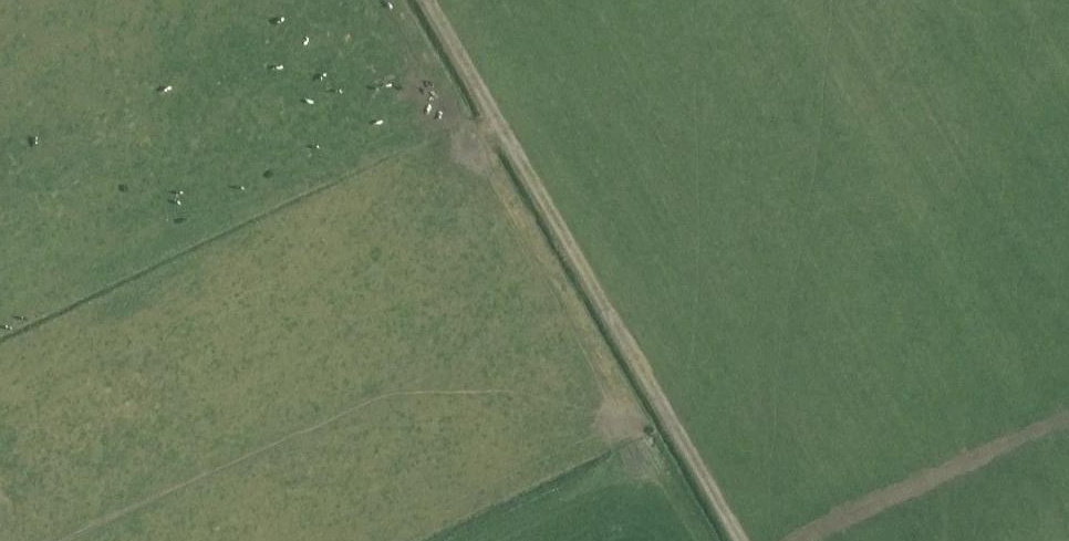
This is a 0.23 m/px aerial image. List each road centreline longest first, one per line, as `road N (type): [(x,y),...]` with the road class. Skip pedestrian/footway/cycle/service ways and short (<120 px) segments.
road 1 (track): [(421,0),(739,540)]

